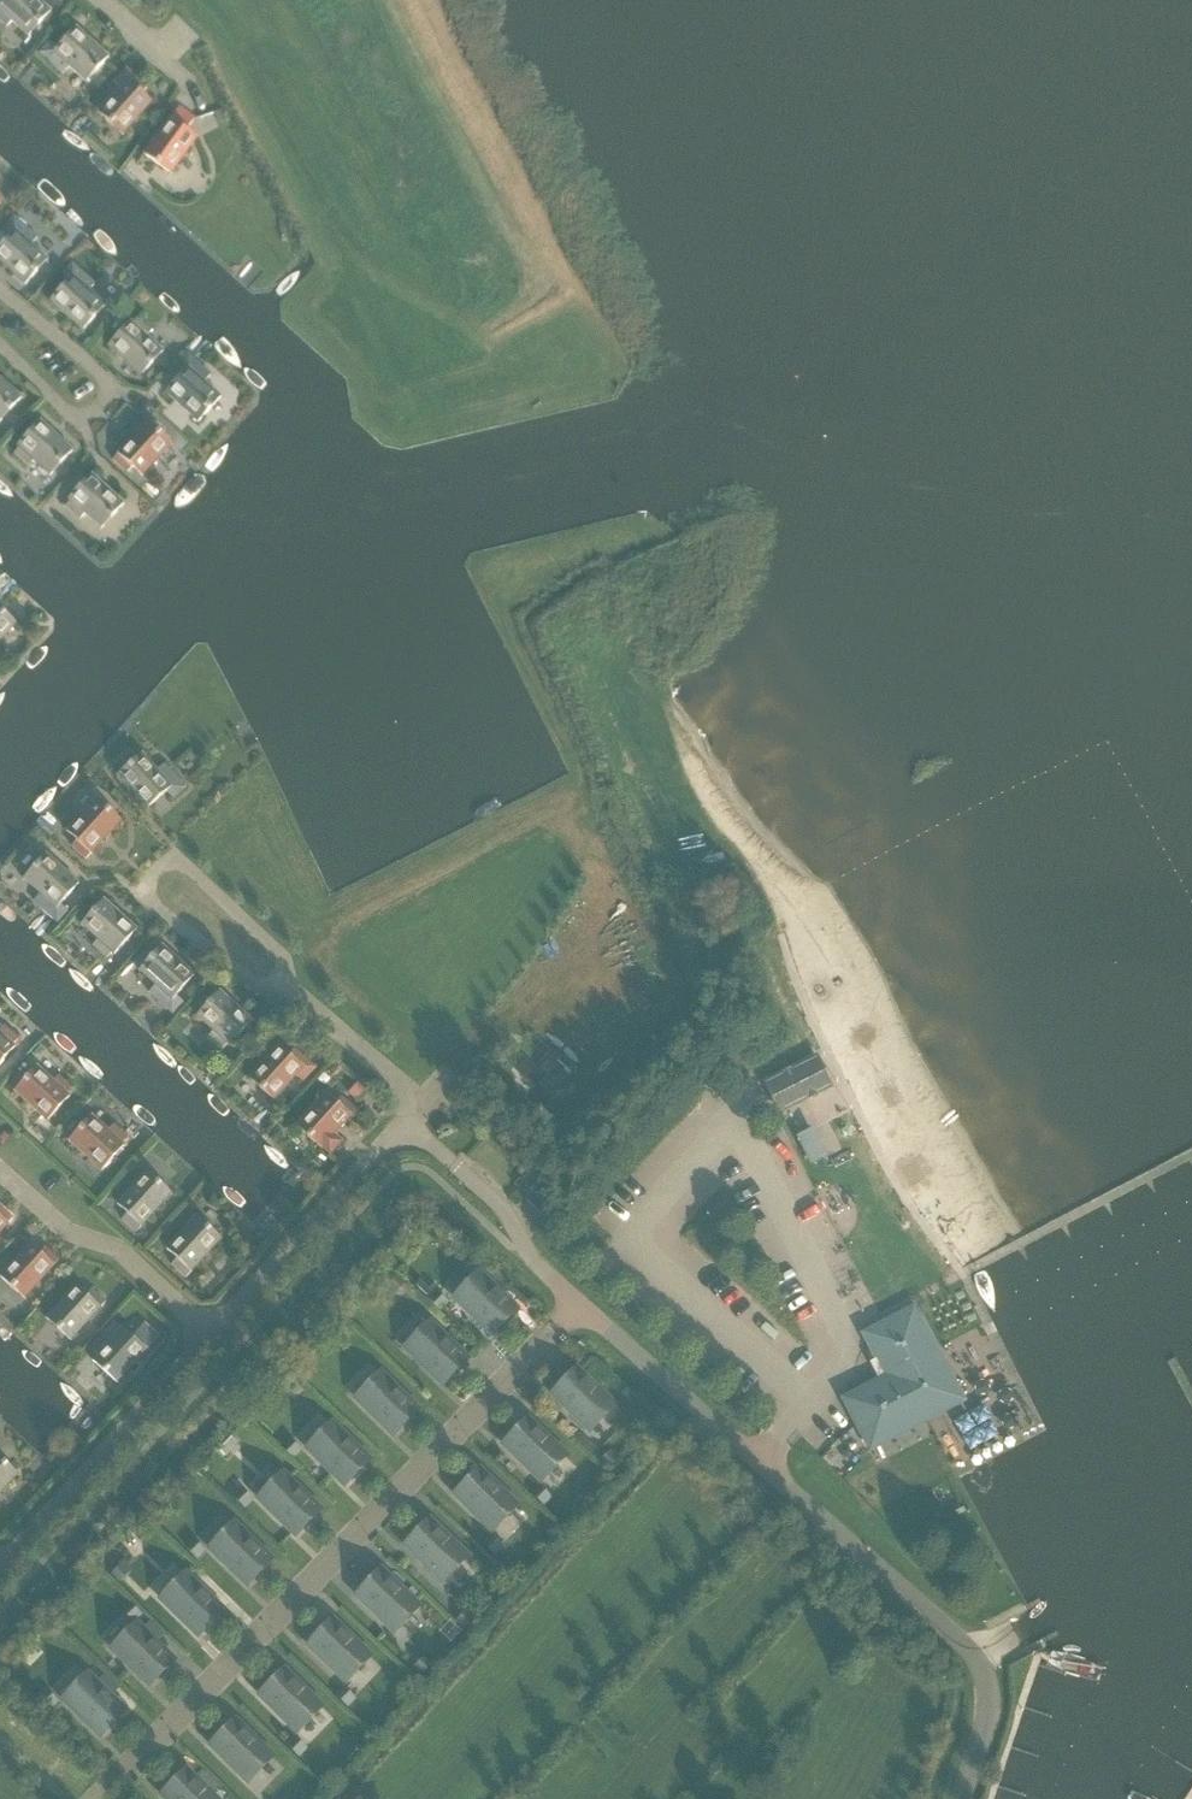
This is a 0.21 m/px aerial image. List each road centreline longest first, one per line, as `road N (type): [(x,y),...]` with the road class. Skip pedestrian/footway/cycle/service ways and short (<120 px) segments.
road 1 (residential): [(578,1305),(93,1798)]
road 2 (tertiary): [(961,1798),(990,1690),(976,1659),(578,1305)]

